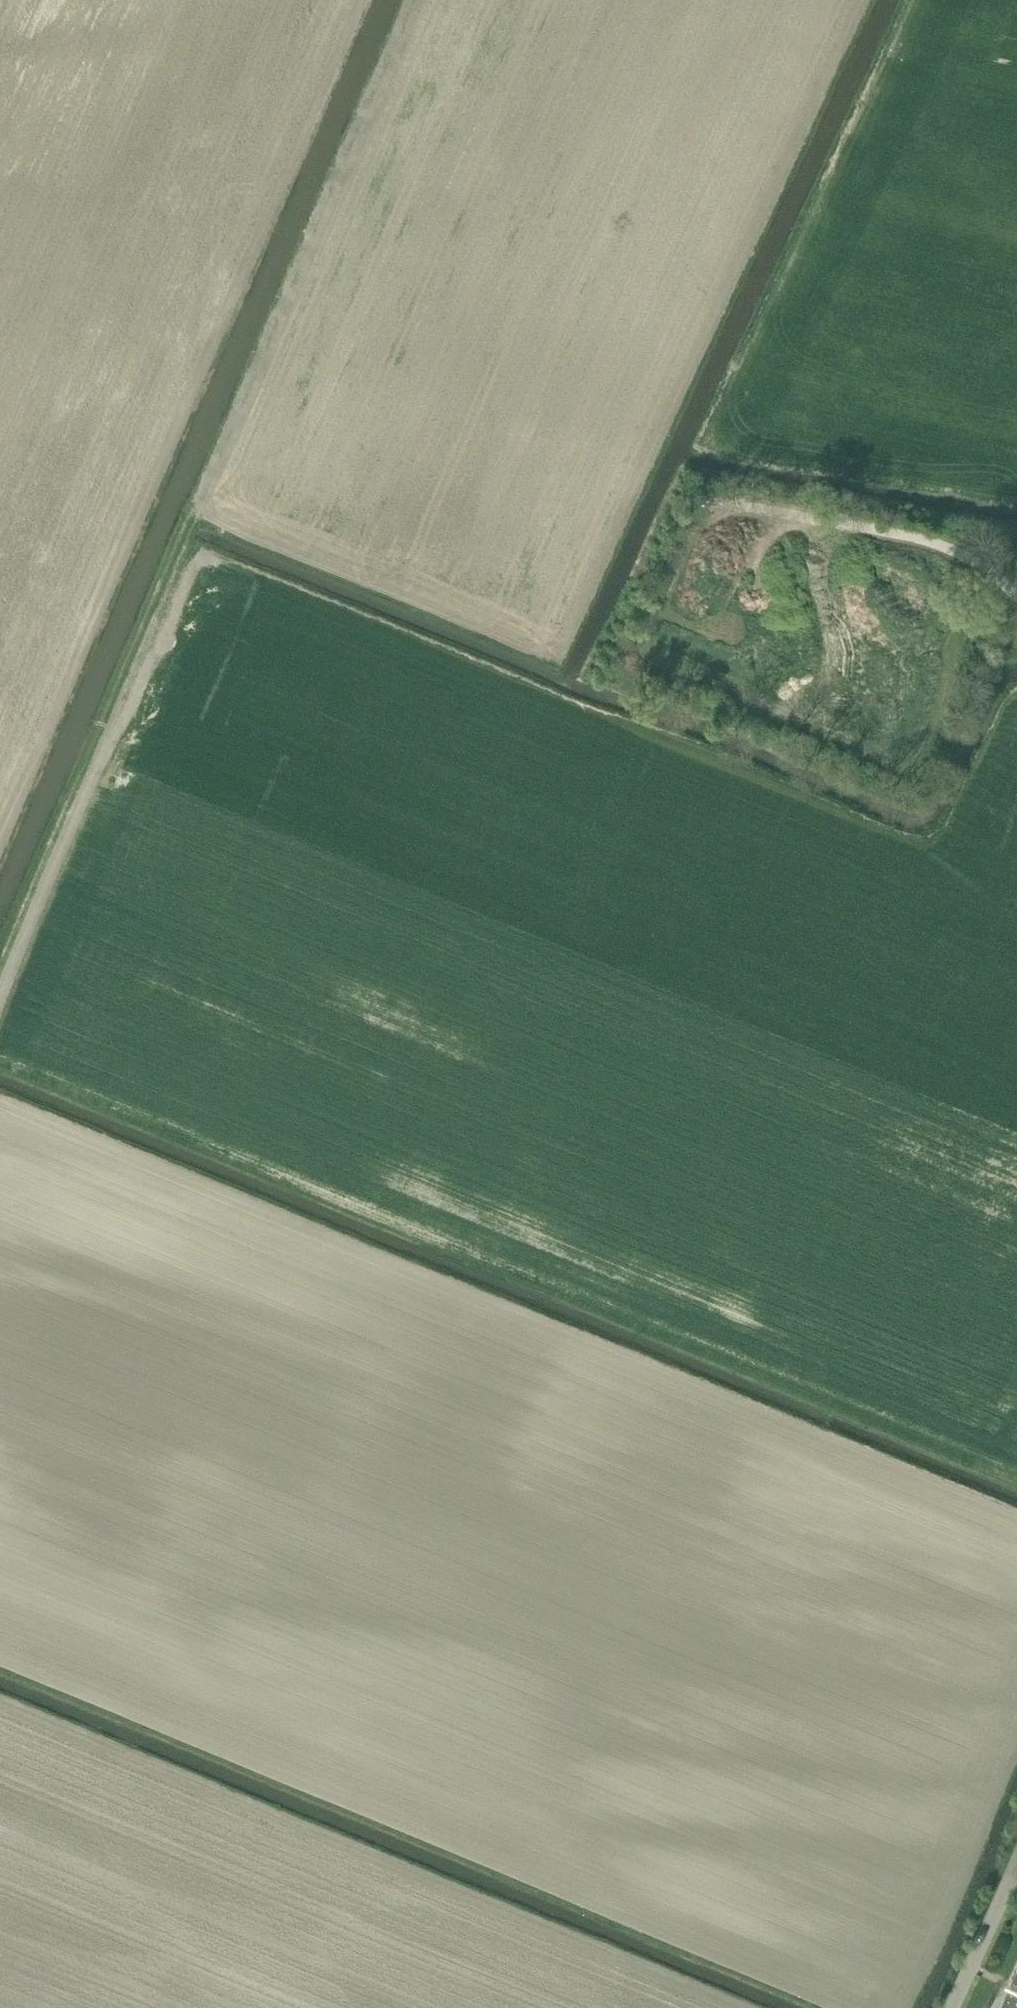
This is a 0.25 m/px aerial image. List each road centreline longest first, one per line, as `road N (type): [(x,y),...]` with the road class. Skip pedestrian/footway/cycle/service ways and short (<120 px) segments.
road 1 (track): [(0,972),(195,516)]
road 2 (unclassified): [(1016,1861),(953,2007)]

